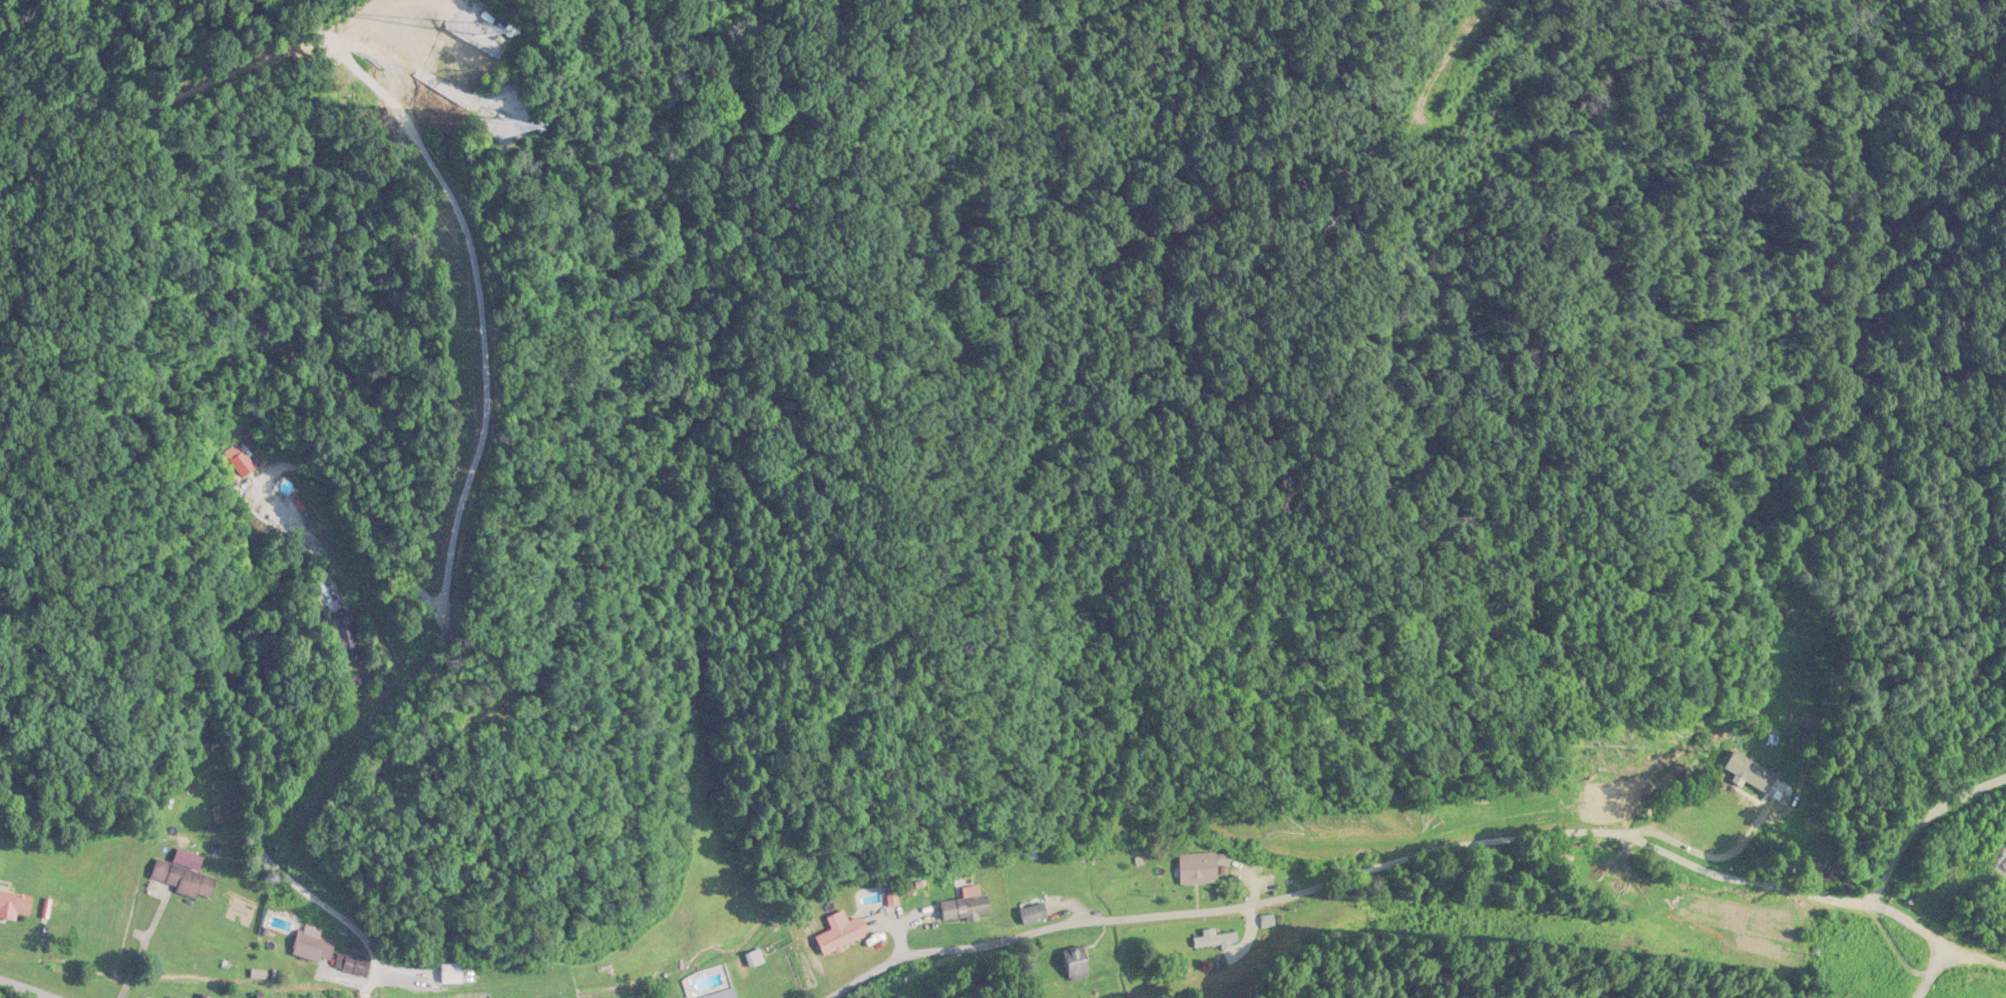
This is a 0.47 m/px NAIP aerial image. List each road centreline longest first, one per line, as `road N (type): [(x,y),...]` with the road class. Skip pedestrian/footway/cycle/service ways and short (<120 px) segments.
road 1 (residential): [(861,997),(940,964),(1177,942),(1452,850),(1673,877),(1851,942)]

